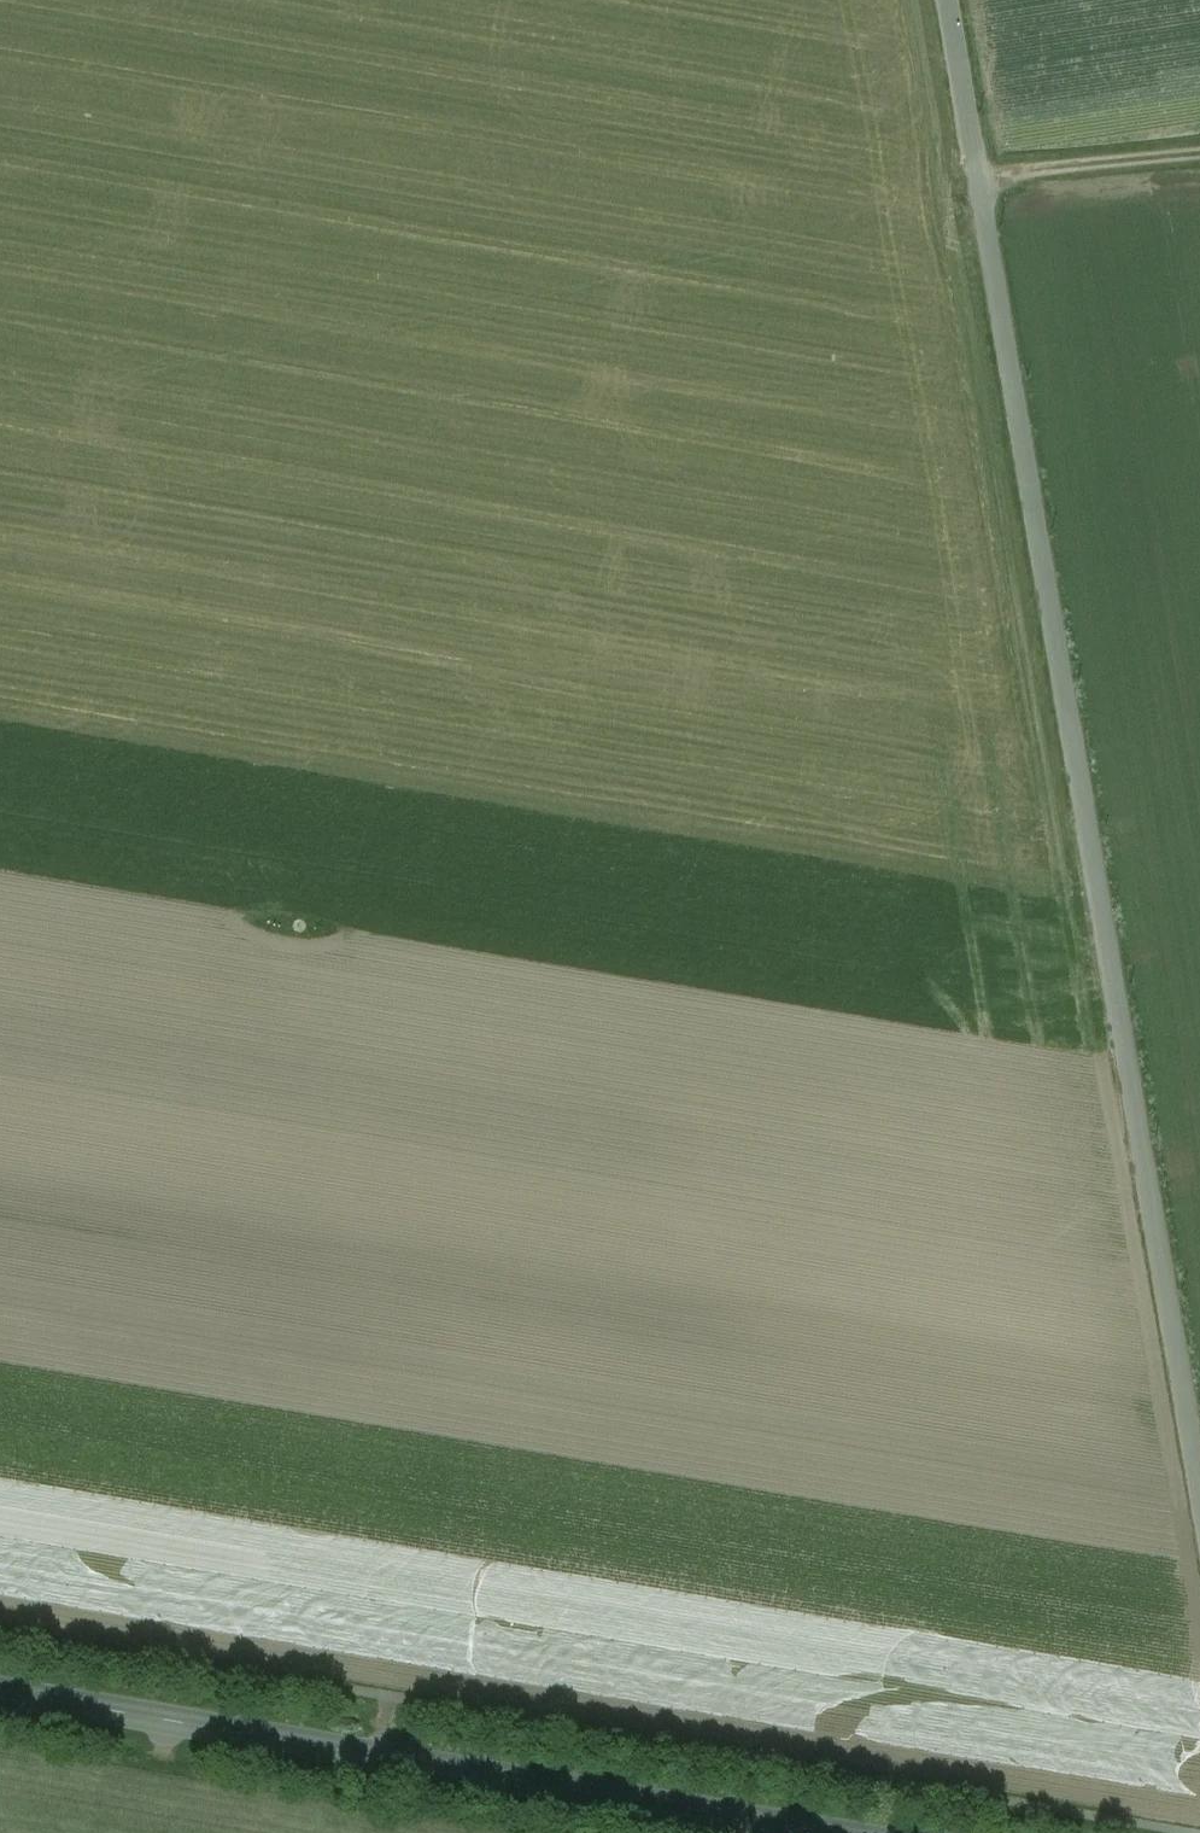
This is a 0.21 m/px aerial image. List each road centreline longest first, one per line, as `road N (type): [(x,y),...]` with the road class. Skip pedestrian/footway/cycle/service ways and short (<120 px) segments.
road 1 (unclassified): [(944,0),(1199,1492)]
road 2 (tertiary): [(0,1691),(840,1832)]

